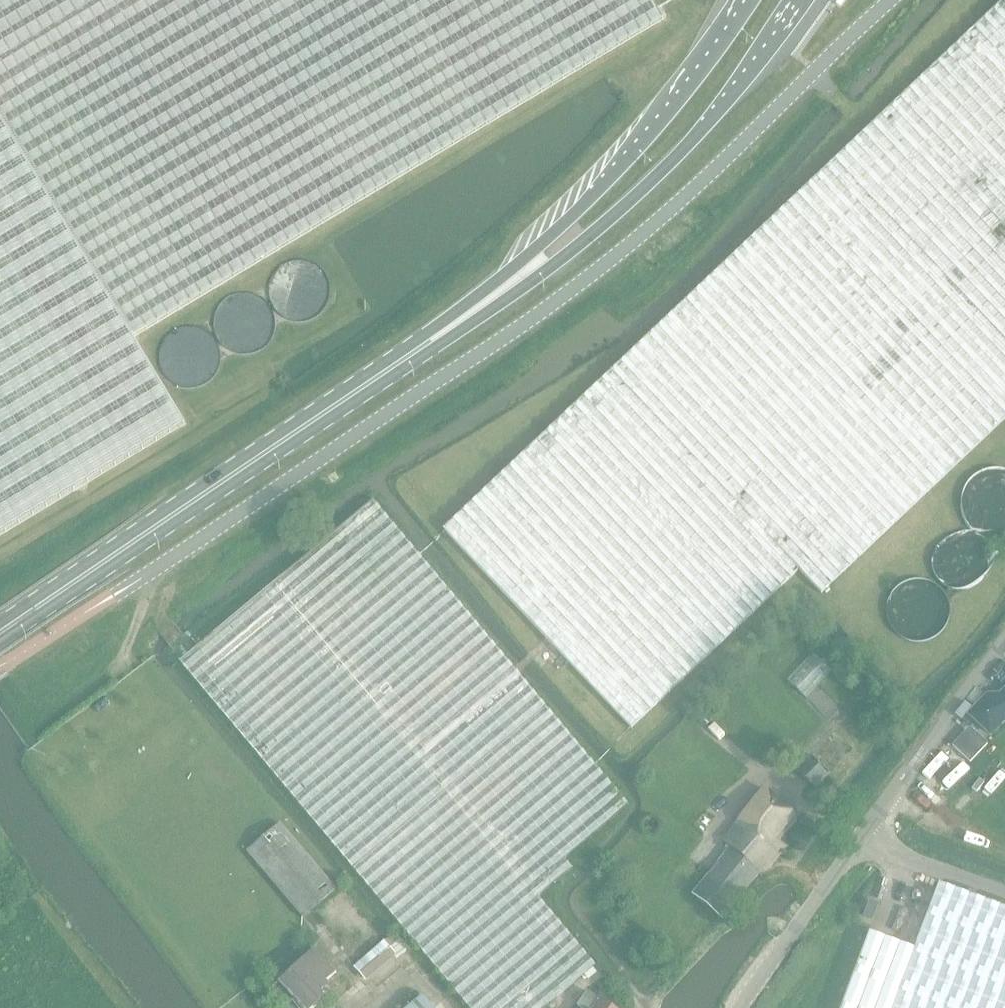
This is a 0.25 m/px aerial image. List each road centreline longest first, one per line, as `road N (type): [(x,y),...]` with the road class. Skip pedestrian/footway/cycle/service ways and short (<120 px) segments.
road 1 (unclassified): [(889,0),(705,182),(596,272),(113,595)]
road 2 (primary): [(0,633),(458,321)]
road 3 (primary): [(458,321),(600,228),(678,155),(804,0)]
road 4 (primary): [(743,0),(613,174),(458,321)]
road 5 (unclassified): [(1004,642),(864,833)]
road 6 (unclassified): [(864,833),(735,1007)]
road 7 (unclassified): [(864,833),(903,857),(1004,893)]

